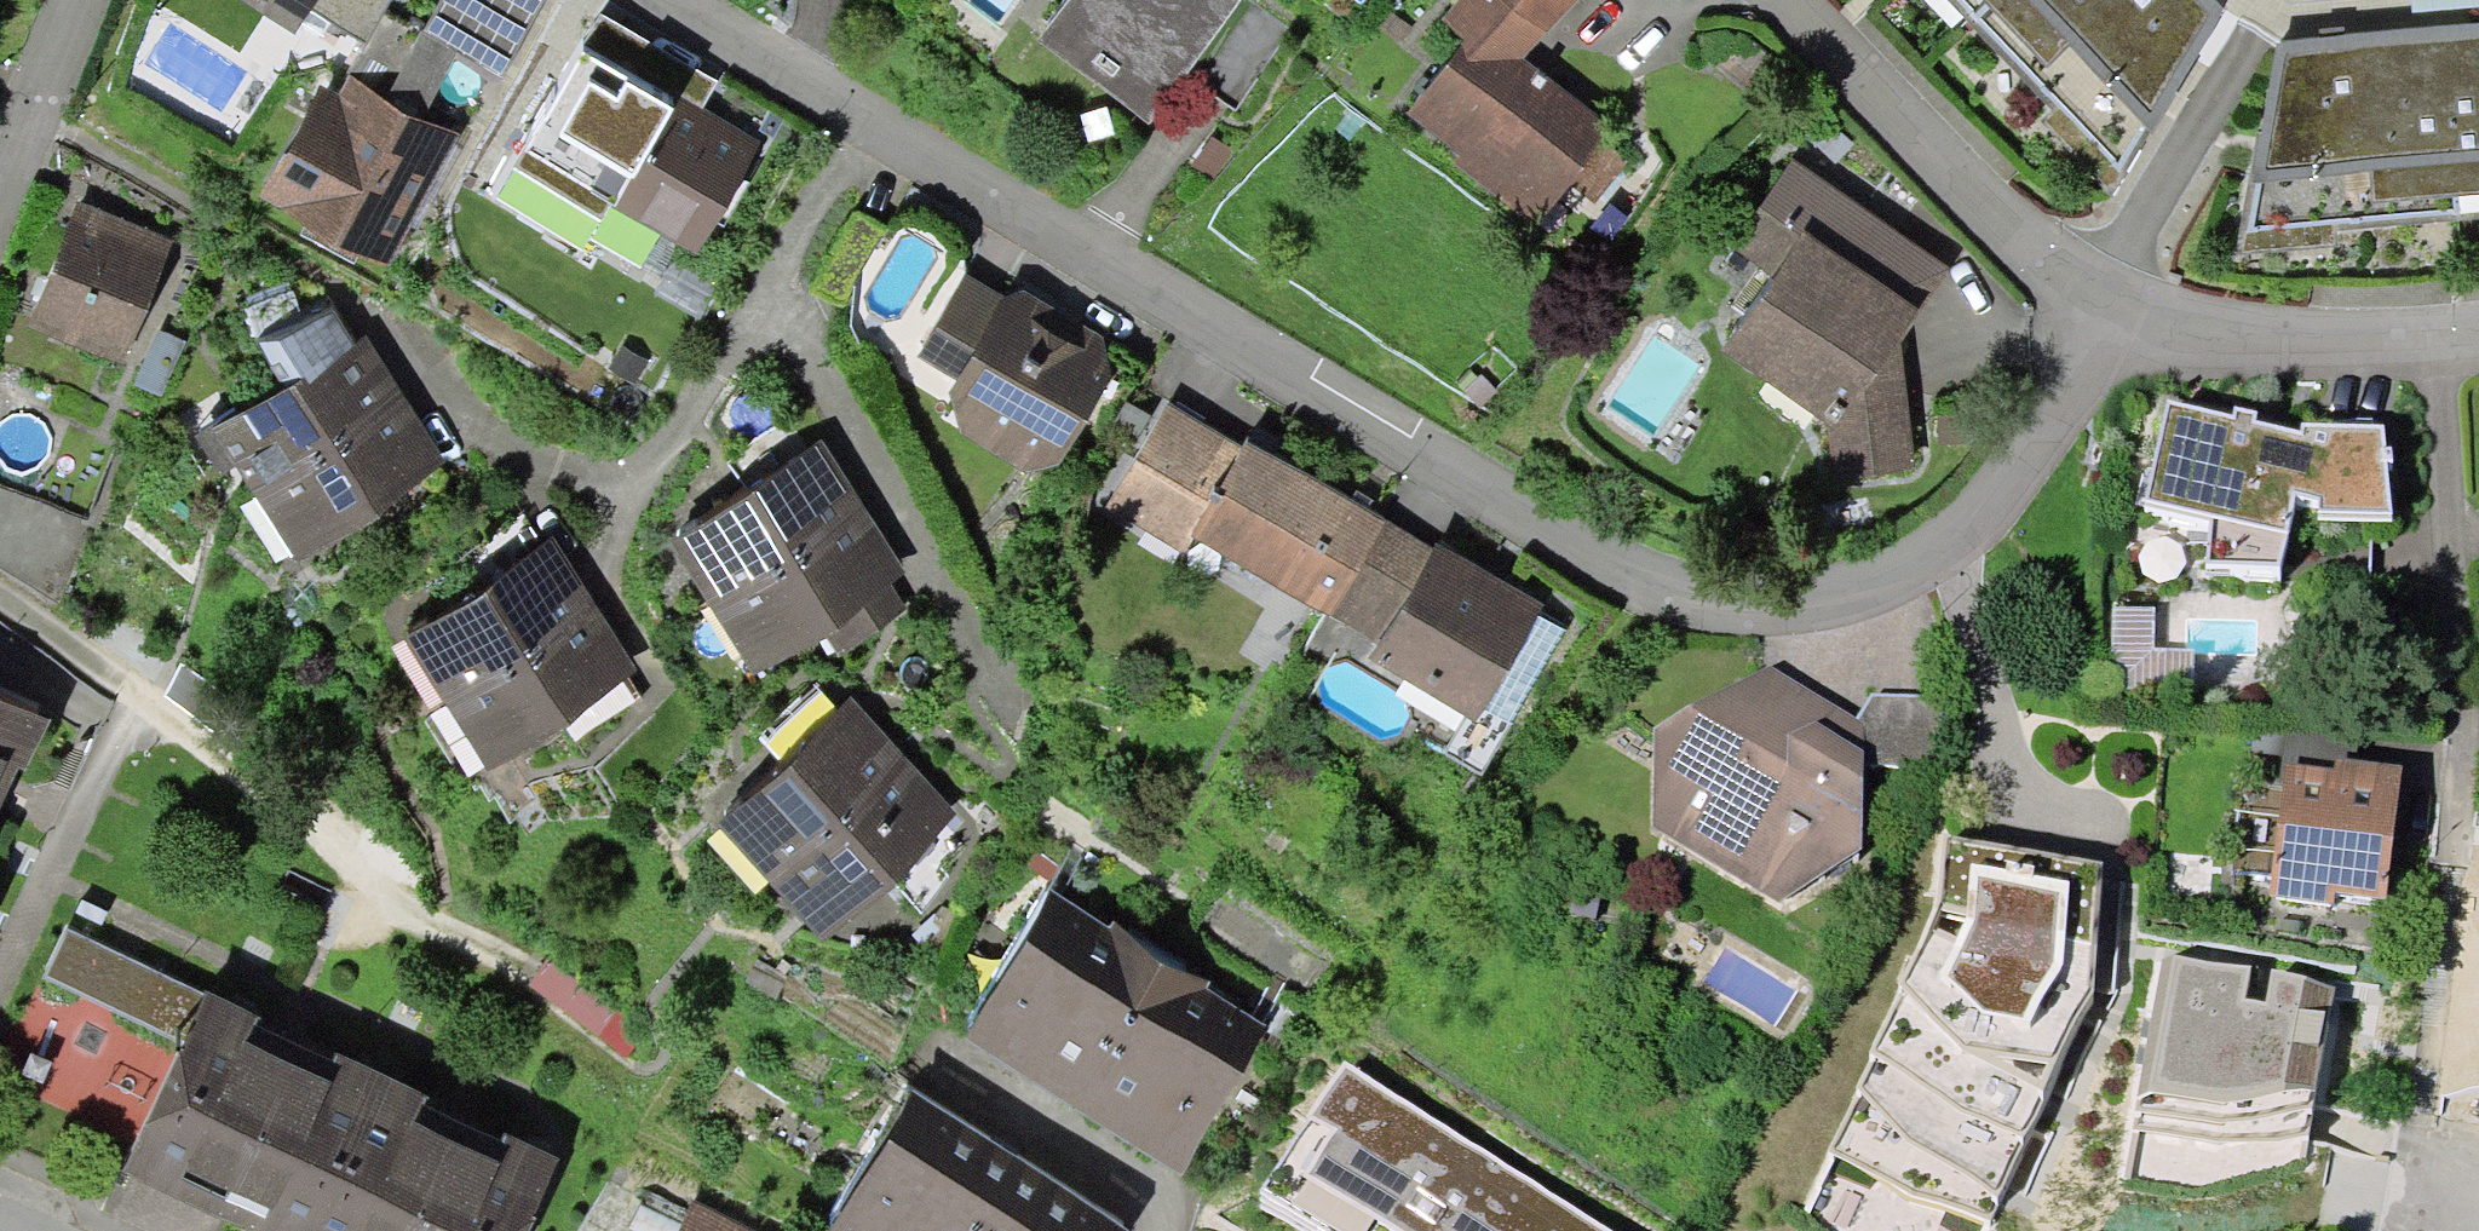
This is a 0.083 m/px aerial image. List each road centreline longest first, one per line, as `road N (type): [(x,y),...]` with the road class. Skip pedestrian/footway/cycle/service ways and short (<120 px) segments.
road 1 (residential): [(2136,319),(1962,536),(1900,575),(1835,599),(1768,606),(1702,599),(1624,572),(867,127)]
road 2 (residential): [(388,308),(471,429),(597,478),(658,461),(772,299),(867,127)]
road 3 (residential): [(2440,343),(2463,708),(2450,860)]
road 4 (residential): [(1768,0),(2091,298),(2136,319)]
road 5 (residential): [(2136,319),(2267,342),(2440,343)]
road 6 (residential): [(867,127),(631,0)]
road 7 (residential): [(79,0),(0,174)]

